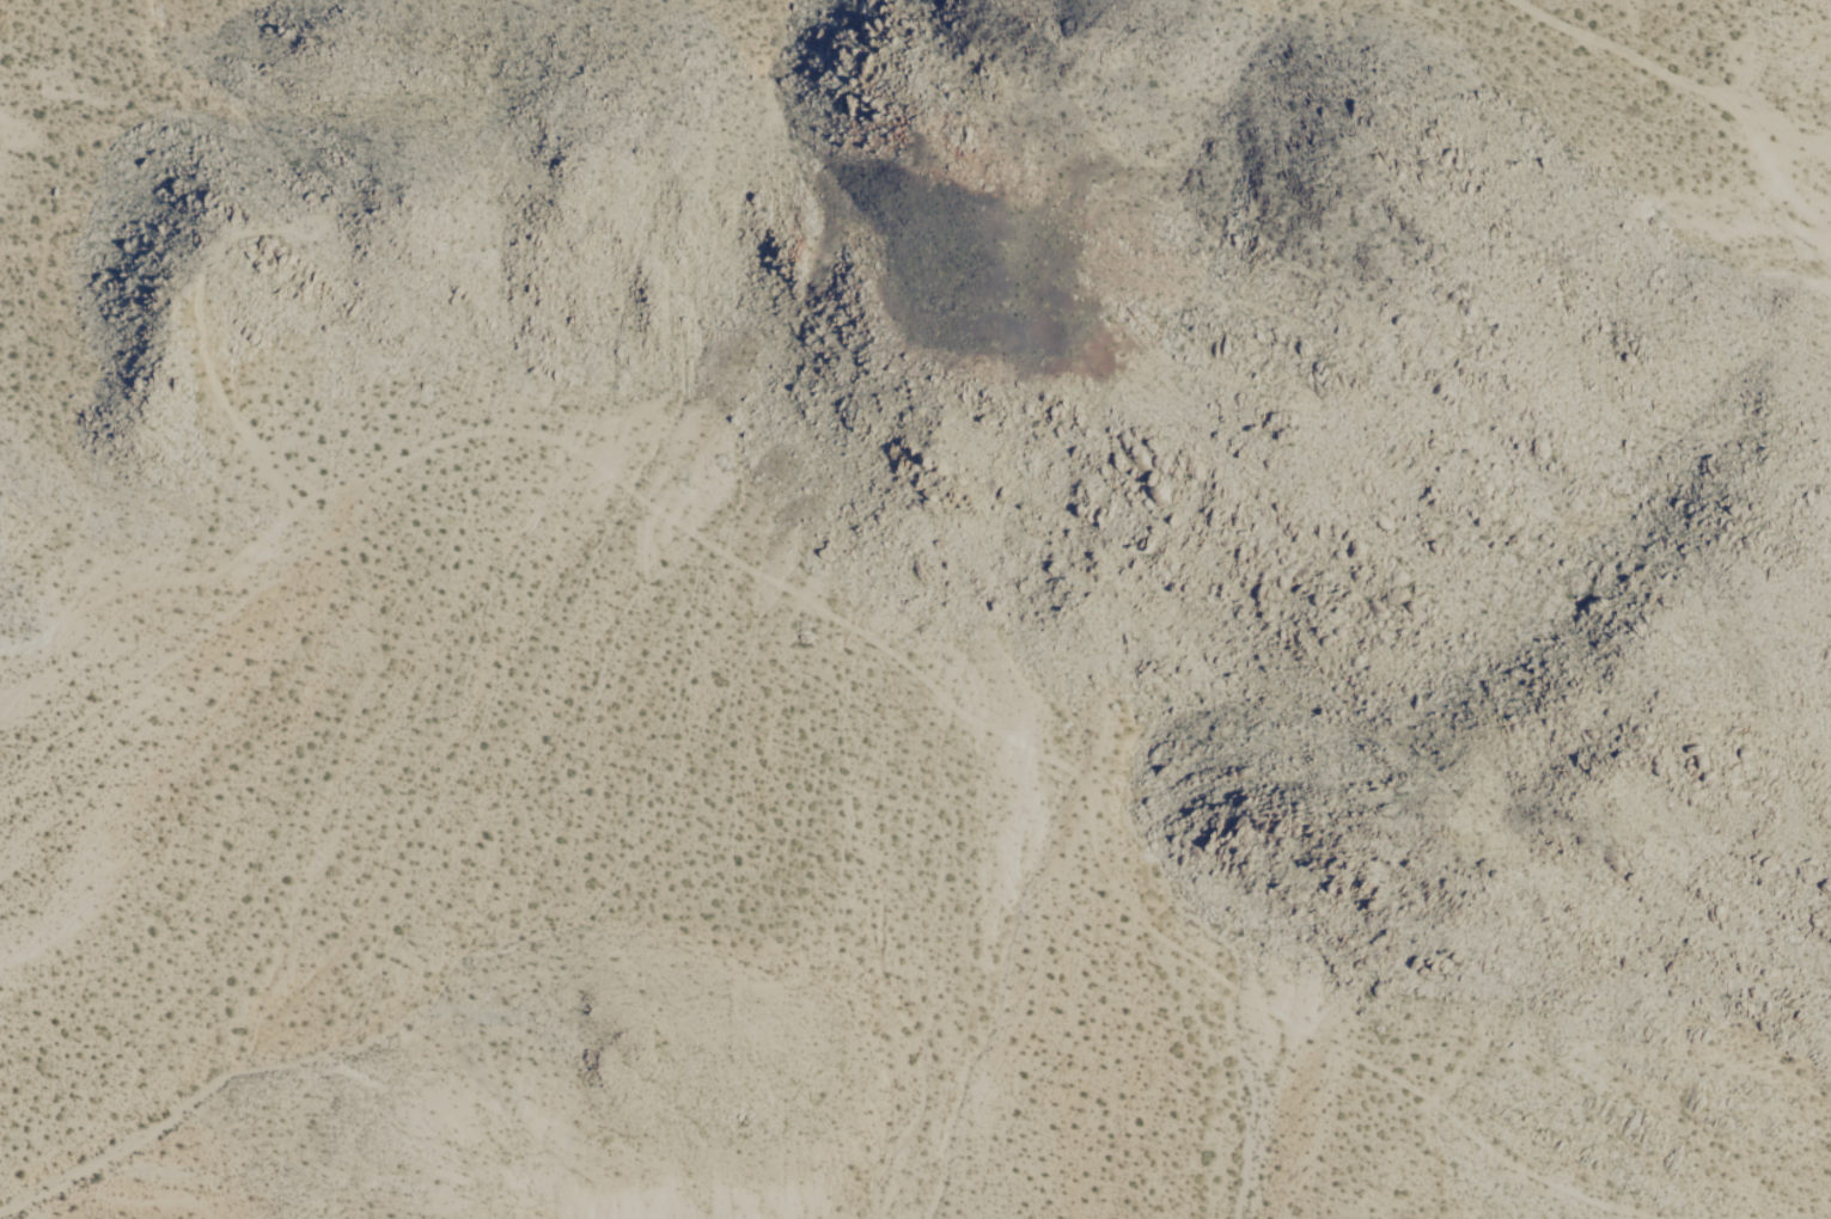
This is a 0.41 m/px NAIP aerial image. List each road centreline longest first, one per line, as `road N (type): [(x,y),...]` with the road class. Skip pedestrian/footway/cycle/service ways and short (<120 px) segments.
road 1 (track): [(1830,180),(1777,118),(1590,0)]

